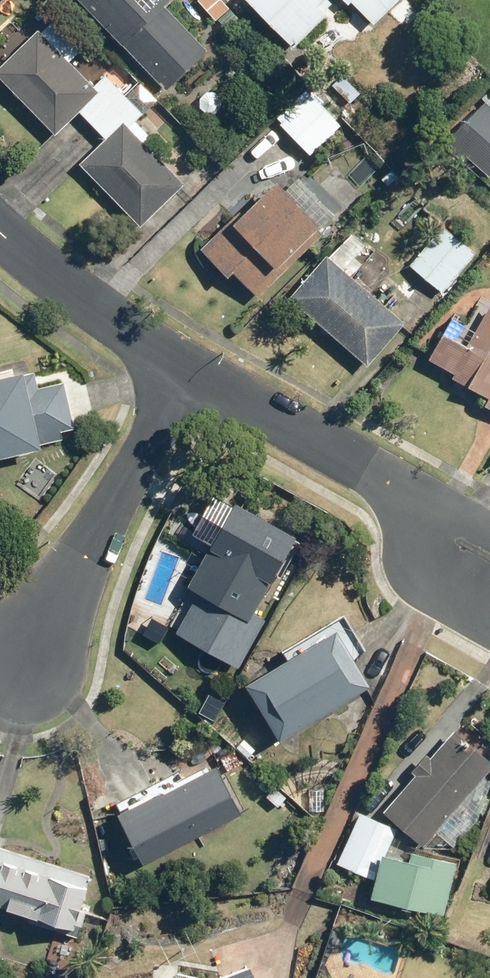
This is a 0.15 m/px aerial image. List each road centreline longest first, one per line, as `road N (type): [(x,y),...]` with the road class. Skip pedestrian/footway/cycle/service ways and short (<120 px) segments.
road 1 (residential): [(186,369),(16,674)]
road 2 (residential): [(186,369),(400,485)]
road 3 (residential): [(0,231),(186,369)]

